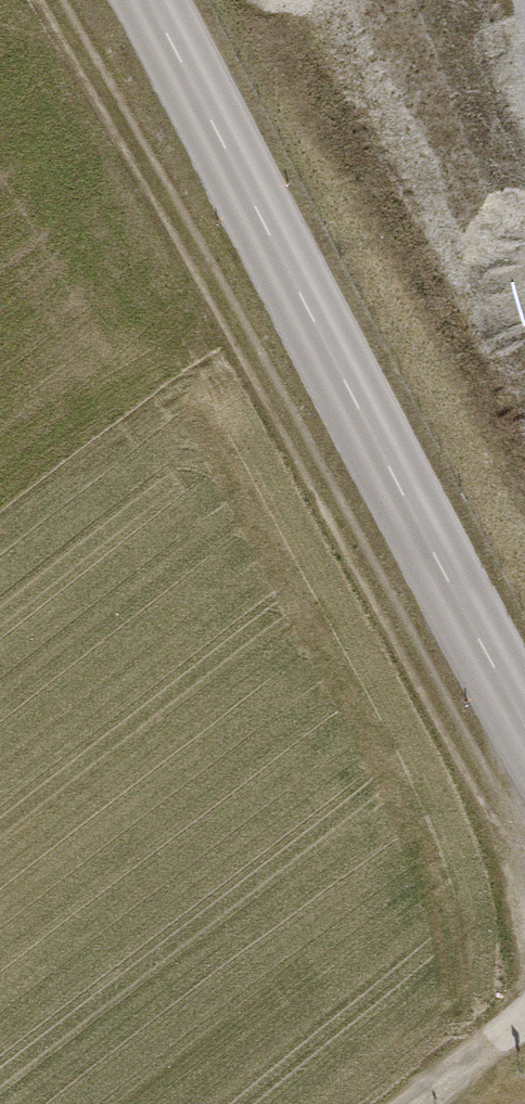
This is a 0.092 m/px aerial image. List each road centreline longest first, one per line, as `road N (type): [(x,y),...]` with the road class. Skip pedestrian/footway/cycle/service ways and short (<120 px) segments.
road 1 (track): [(524,941),(12,0)]
road 2 (tertiary): [(149,0),(524,725)]

